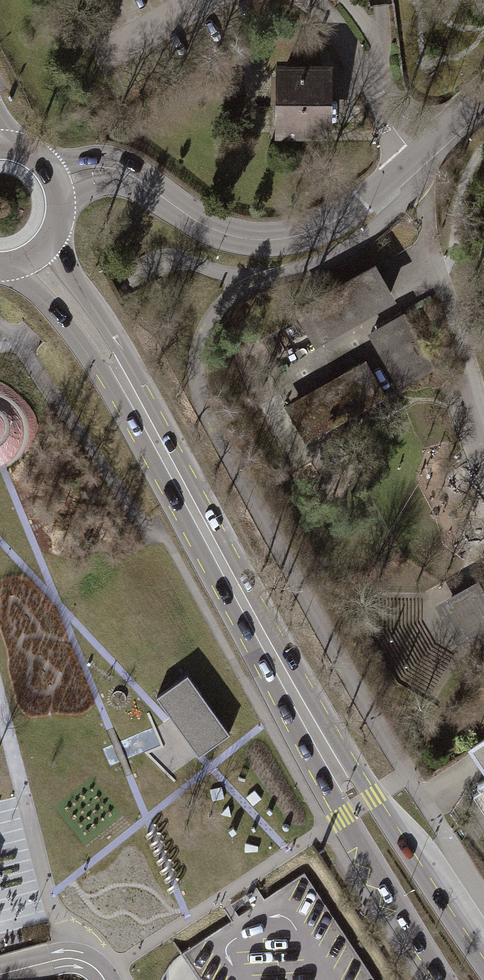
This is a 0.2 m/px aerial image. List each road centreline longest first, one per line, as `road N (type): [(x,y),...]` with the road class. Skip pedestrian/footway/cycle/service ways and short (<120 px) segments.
road 1 (tertiary): [(118,170),(213,231),(240,241),(300,235),(359,204),(483,92)]
road 2 (secondary): [(121,377),(325,747)]
road 3 (secondary): [(483,967),(372,800),(325,747)]
road 4 (secondary): [(325,747),(344,817),(445,979)]
road 5 (secondary): [(7,266),(121,377)]
road 6 (secondary): [(121,377),(53,236)]

